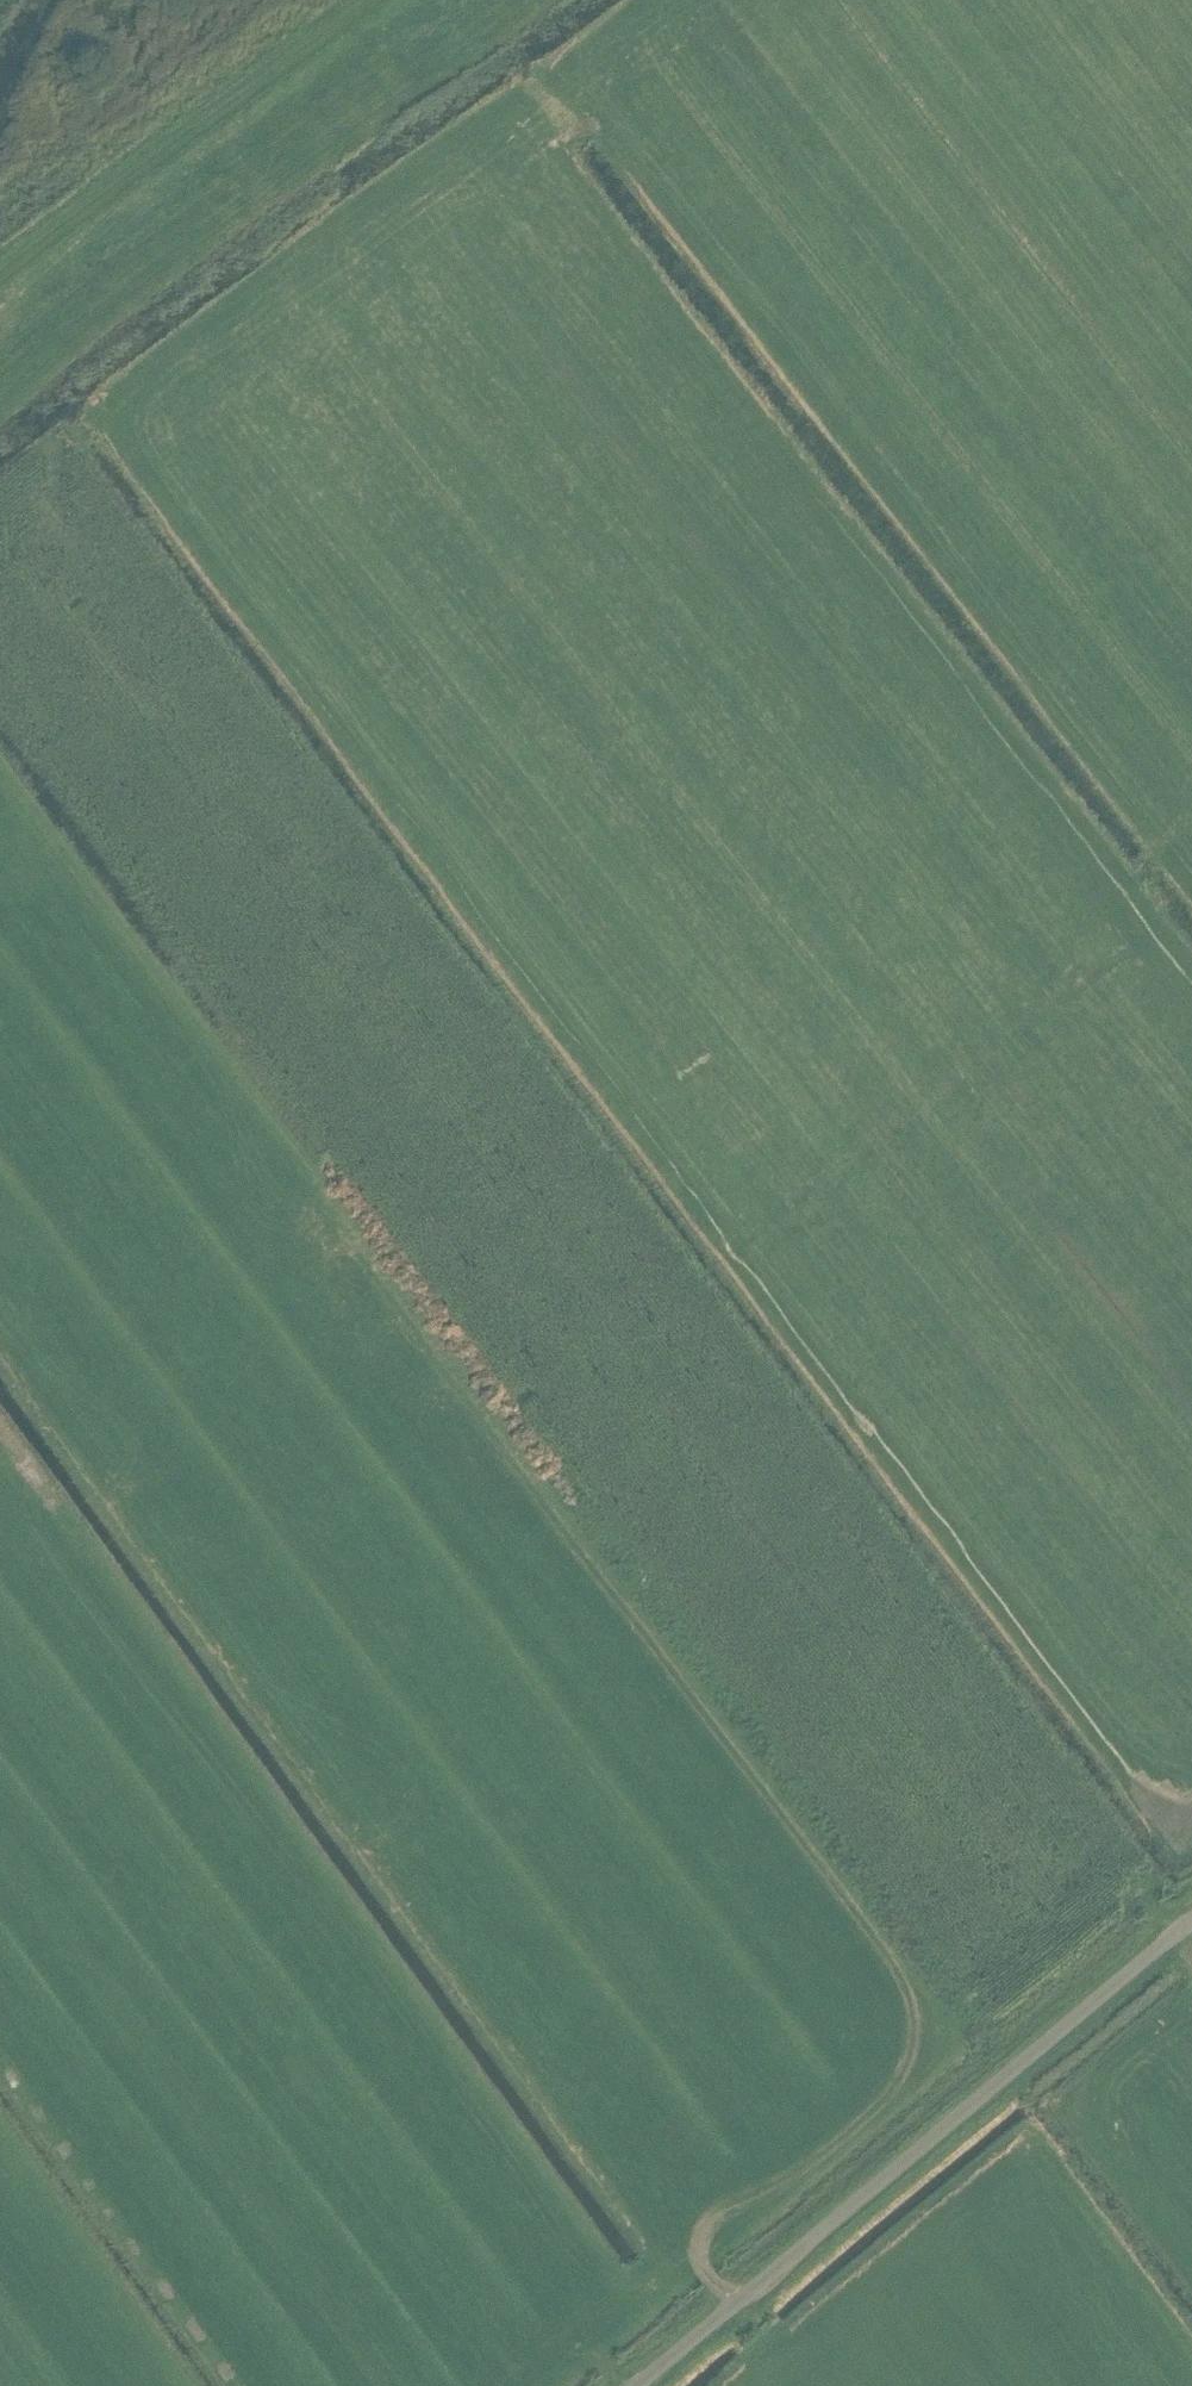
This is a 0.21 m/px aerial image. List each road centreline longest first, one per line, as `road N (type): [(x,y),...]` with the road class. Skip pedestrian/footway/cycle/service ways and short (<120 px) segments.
road 1 (unclassified): [(640,2385),(1191,1910)]

